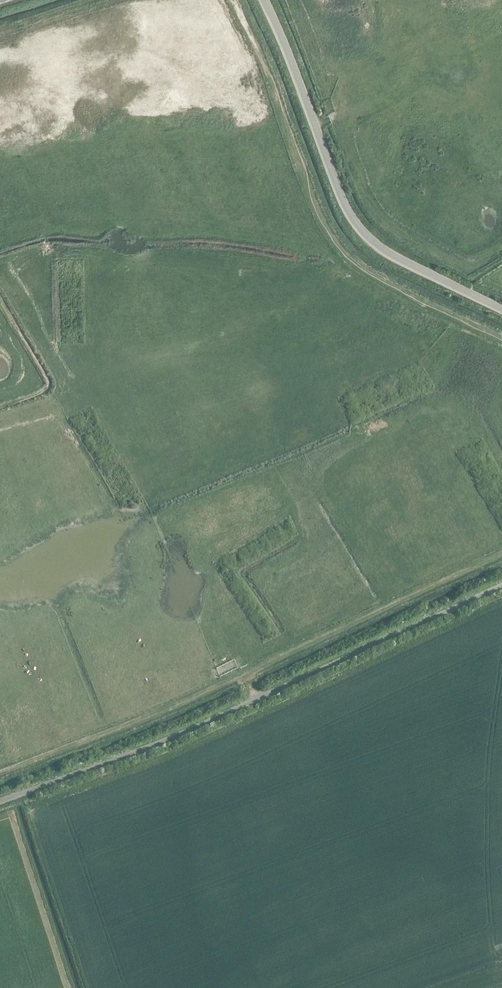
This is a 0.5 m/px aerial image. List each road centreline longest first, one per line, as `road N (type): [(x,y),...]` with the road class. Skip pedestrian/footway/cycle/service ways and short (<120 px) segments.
road 1 (unclassified): [(0,803),(143,751),(501,589)]
road 2 (unclassified): [(501,307),(399,257),(353,220),(266,0)]

